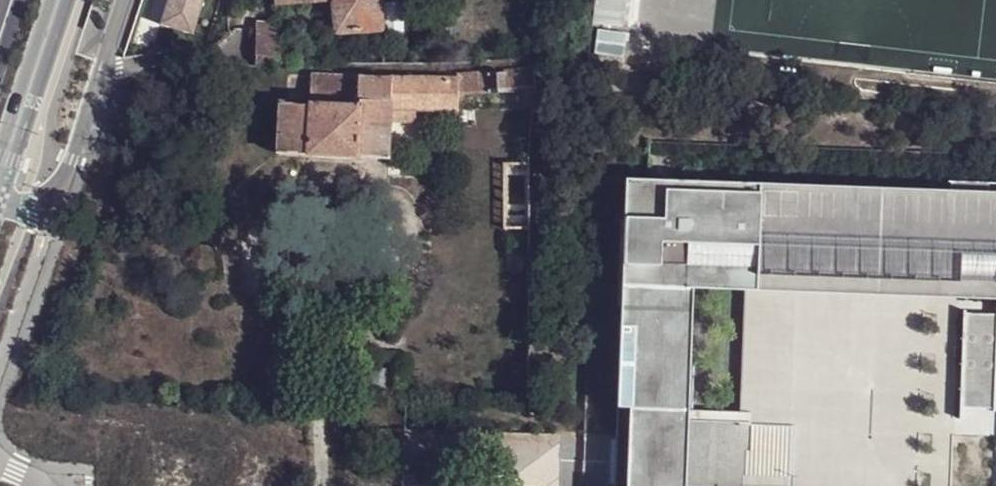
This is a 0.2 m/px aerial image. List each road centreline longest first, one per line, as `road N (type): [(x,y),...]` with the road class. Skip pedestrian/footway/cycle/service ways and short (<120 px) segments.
road 1 (tertiary): [(0,150),(49,0)]

